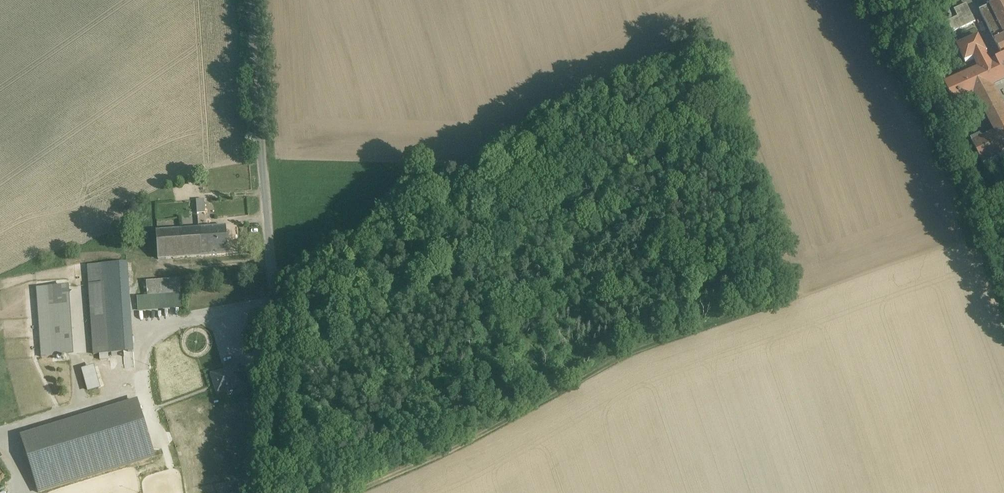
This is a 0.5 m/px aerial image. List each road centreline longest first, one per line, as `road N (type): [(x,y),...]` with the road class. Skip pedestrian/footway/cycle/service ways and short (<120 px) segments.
road 1 (unclassified): [(288,492),(249,0)]
road 2 (track): [(343,492),(497,429),(629,353),(778,304)]

